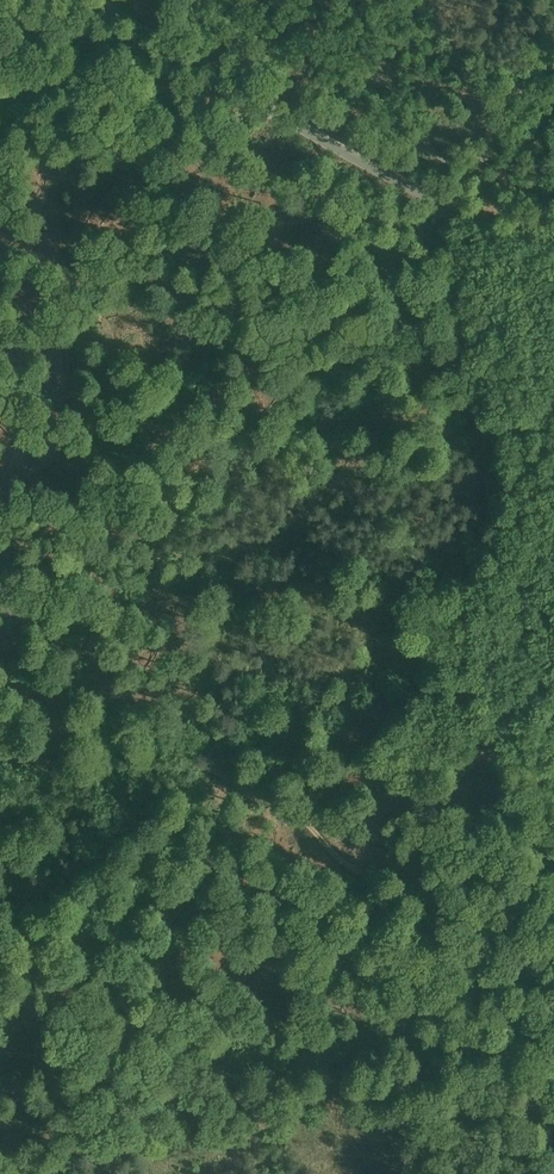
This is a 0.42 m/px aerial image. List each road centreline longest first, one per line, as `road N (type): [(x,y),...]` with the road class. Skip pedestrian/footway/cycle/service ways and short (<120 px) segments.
road 1 (track): [(451,208),(448,247),(490,487),(521,578),(522,644),(498,735),(384,865),(401,1173)]
road 2 (tertiary): [(553,241),(489,224),(384,174),(91,0)]
road 3 (track): [(382,901),(293,813),(207,766),(0,759)]
road 4 (track): [(451,208),(517,81),(553,64)]

